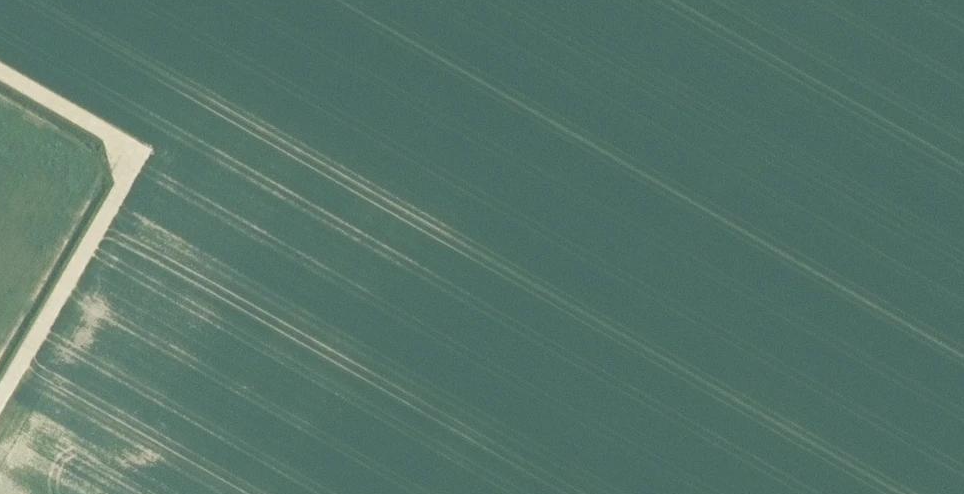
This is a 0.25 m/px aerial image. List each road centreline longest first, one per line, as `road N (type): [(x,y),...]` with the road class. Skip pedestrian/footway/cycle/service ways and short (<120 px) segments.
road 1 (track): [(0,74),(140,152),(0,395)]

